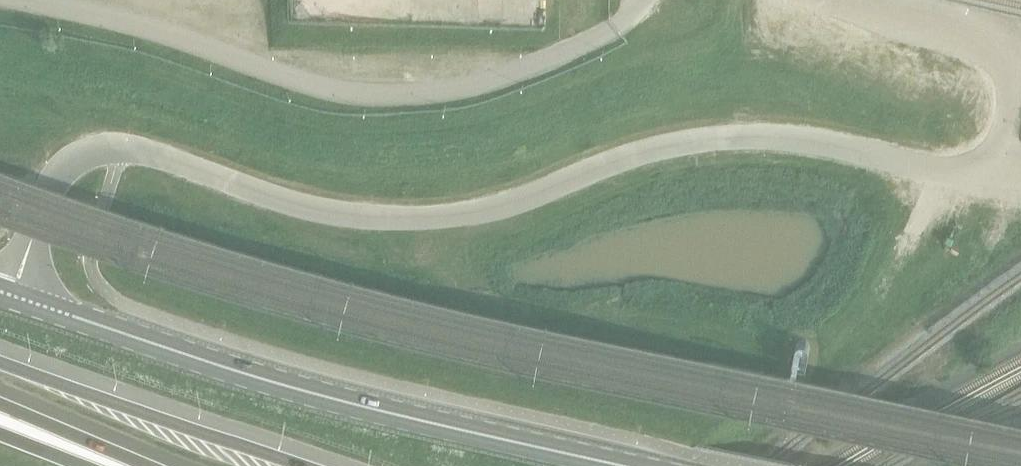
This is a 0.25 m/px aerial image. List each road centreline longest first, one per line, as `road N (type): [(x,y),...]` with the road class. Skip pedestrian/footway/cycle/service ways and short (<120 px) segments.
road 1 (unclassified): [(14,297),(57,182),(79,160),(107,151),(175,164),(309,209),(388,220),(484,211),(646,152),(740,138),(827,144),(995,183),(1020,79)]
road 2 (secondary): [(655,465),(350,401),(14,297)]
road 3 (motorway): [(303,465),(0,362)]
road 4 (unclassified): [(1020,51),(856,0)]
road 5 (motorway): [(149,465),(0,402)]

